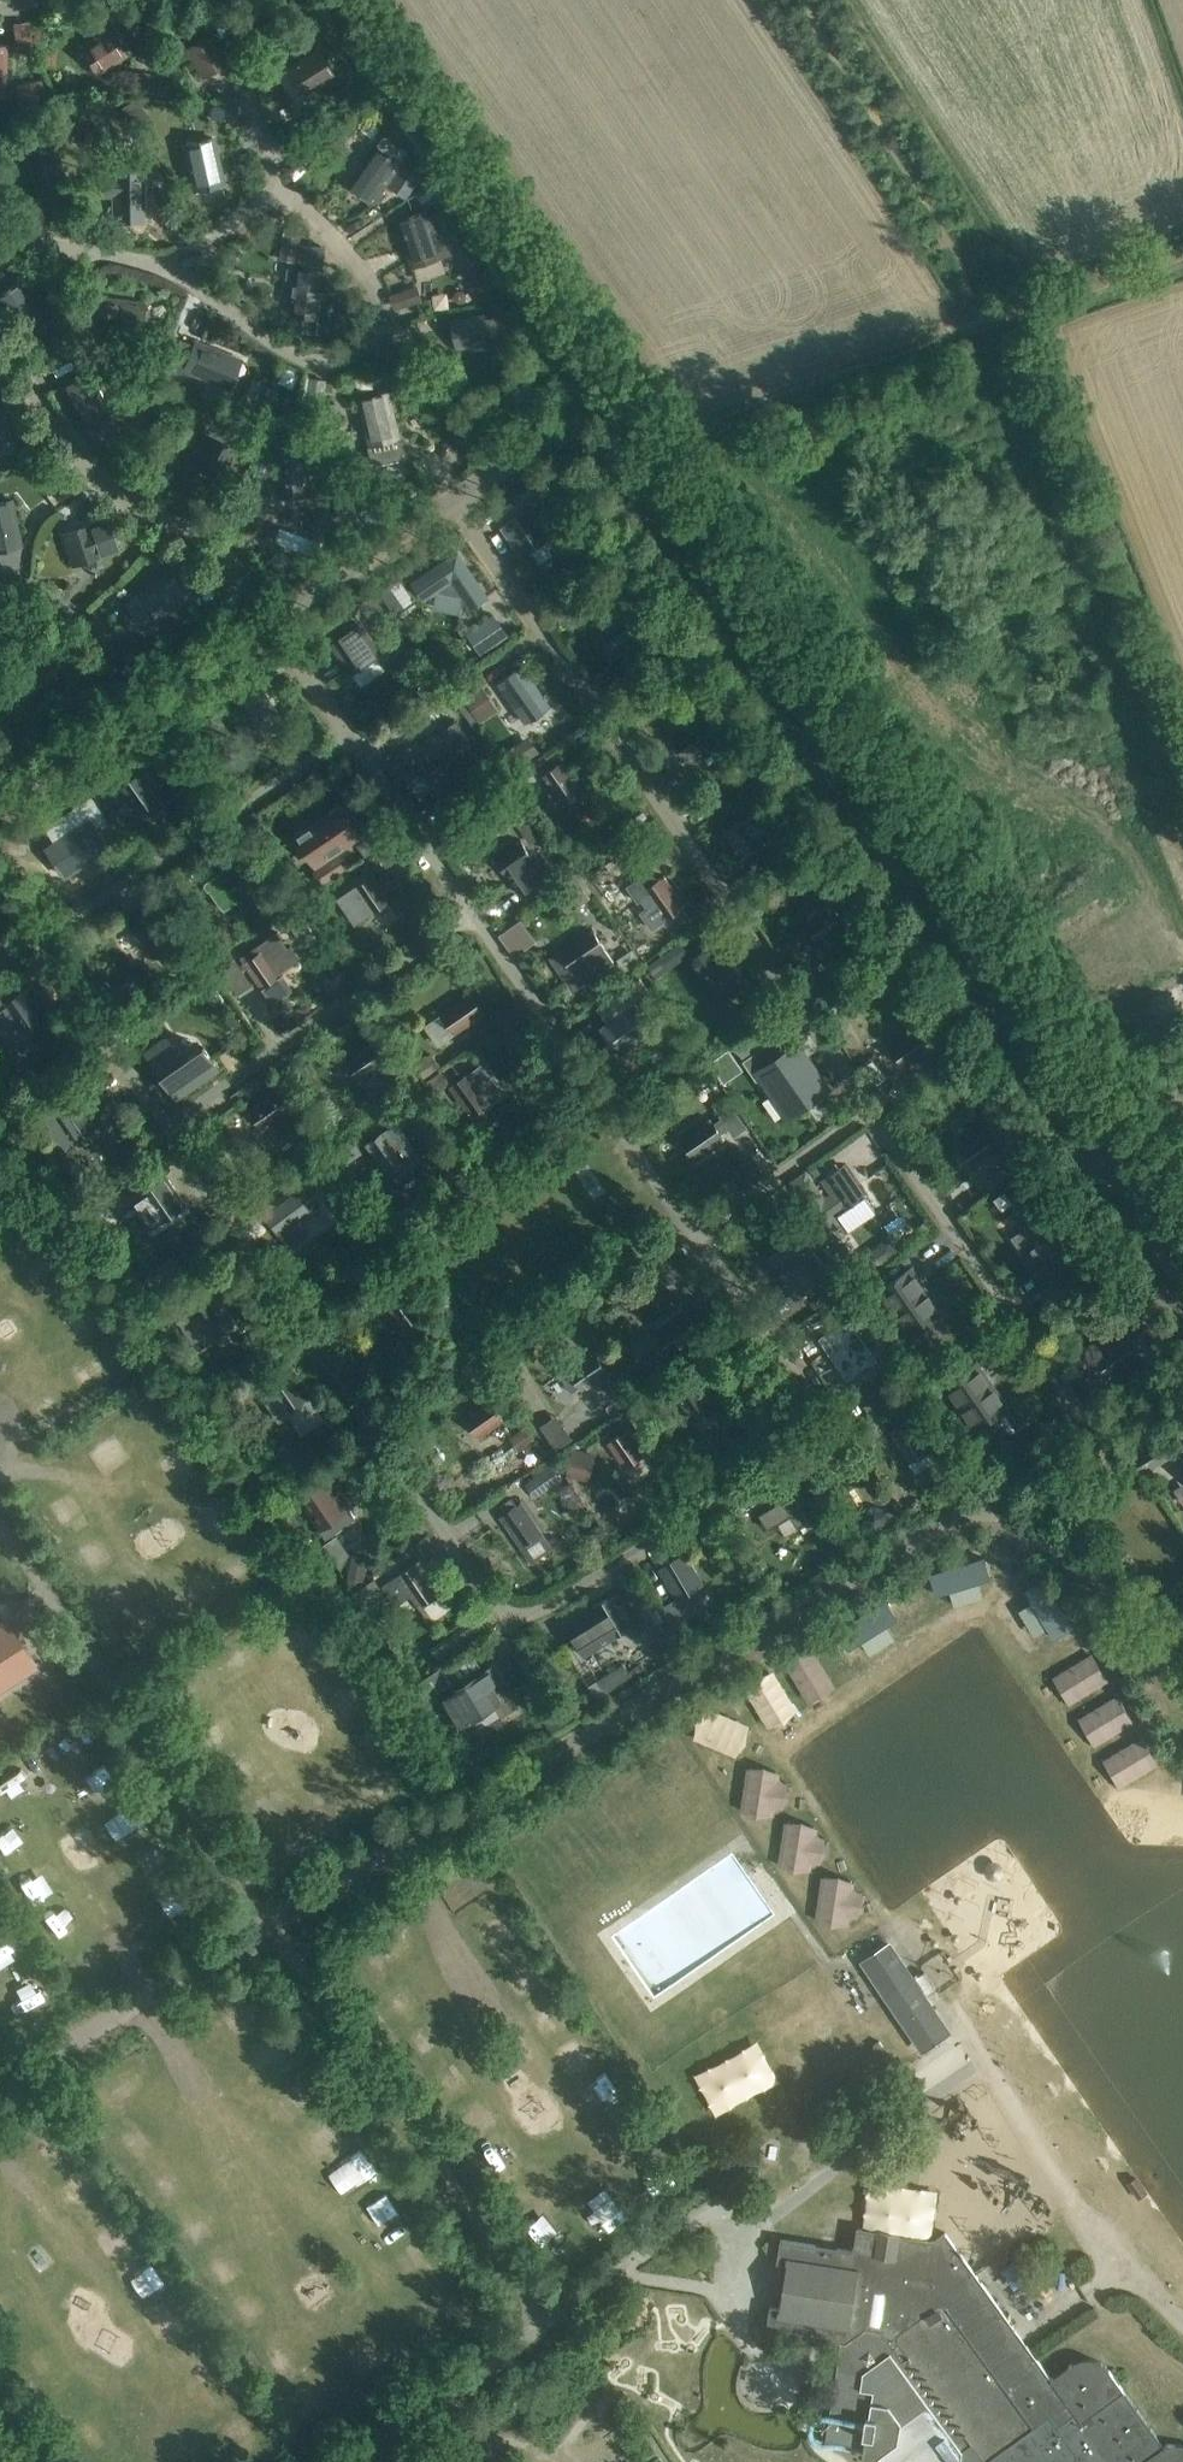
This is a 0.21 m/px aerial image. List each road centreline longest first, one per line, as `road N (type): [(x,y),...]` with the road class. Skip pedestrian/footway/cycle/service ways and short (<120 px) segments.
road 1 (residential): [(1182,1619),(1144,1635),(1124,1626),(1062,1536),(1029,1516),(959,1518),(0,2089)]
road 2 (residential): [(1182,1284),(709,599),(670,527),(596,442),(578,433),(541,436),(457,500)]
road 3 (residential): [(367,1435),(484,1609),(530,1611),(824,1430),(695,1235)]
road 4 (residential): [(870,1109),(457,500)]
road 5 (residential): [(352,2461),(717,2204)]
road 6 (residential): [(275,191),(372,289),(376,325),(366,336),(320,358),(291,355),(226,316),(177,267)]
road 7 (residential): [(274,622),(207,542),(85,467),(0,345)]
road 8 (residential): [(592,1082),(288,1319)]
road 9 (residential): [(676,1206),(367,1435)]
road 10 (residential): [(477,914),(156,1123)]
road 11 (residential): [(33,940),(346,727)]
road 12 (residential): [(1082,1414),(870,1109)]
road 13 (residential): [(274,622),(0,803)]
road 14 (residential): [(156,1123),(288,1319)]
road 15 (residential): [(477,914),(346,727)]
road 16 (residential): [(33,940),(156,1123)]
road 17 (residential): [(457,500),(274,622)]
road 18 (residential): [(695,1235),(870,1109)]
road 19 (residential): [(592,1082),(477,914)]
road 20 (residential): [(0,237),(177,267)]
road 21 (track): [(1182,249),(1038,298)]
road 22 (residential): [(676,1206),(592,1082)]
road 23 (residential): [(288,1319),(367,1435)]
road 24 (residential): [(346,727),(274,622)]
road 25 (residential): [(177,267),(275,191)]
road 26 (residential): [(275,191),(256,72)]

